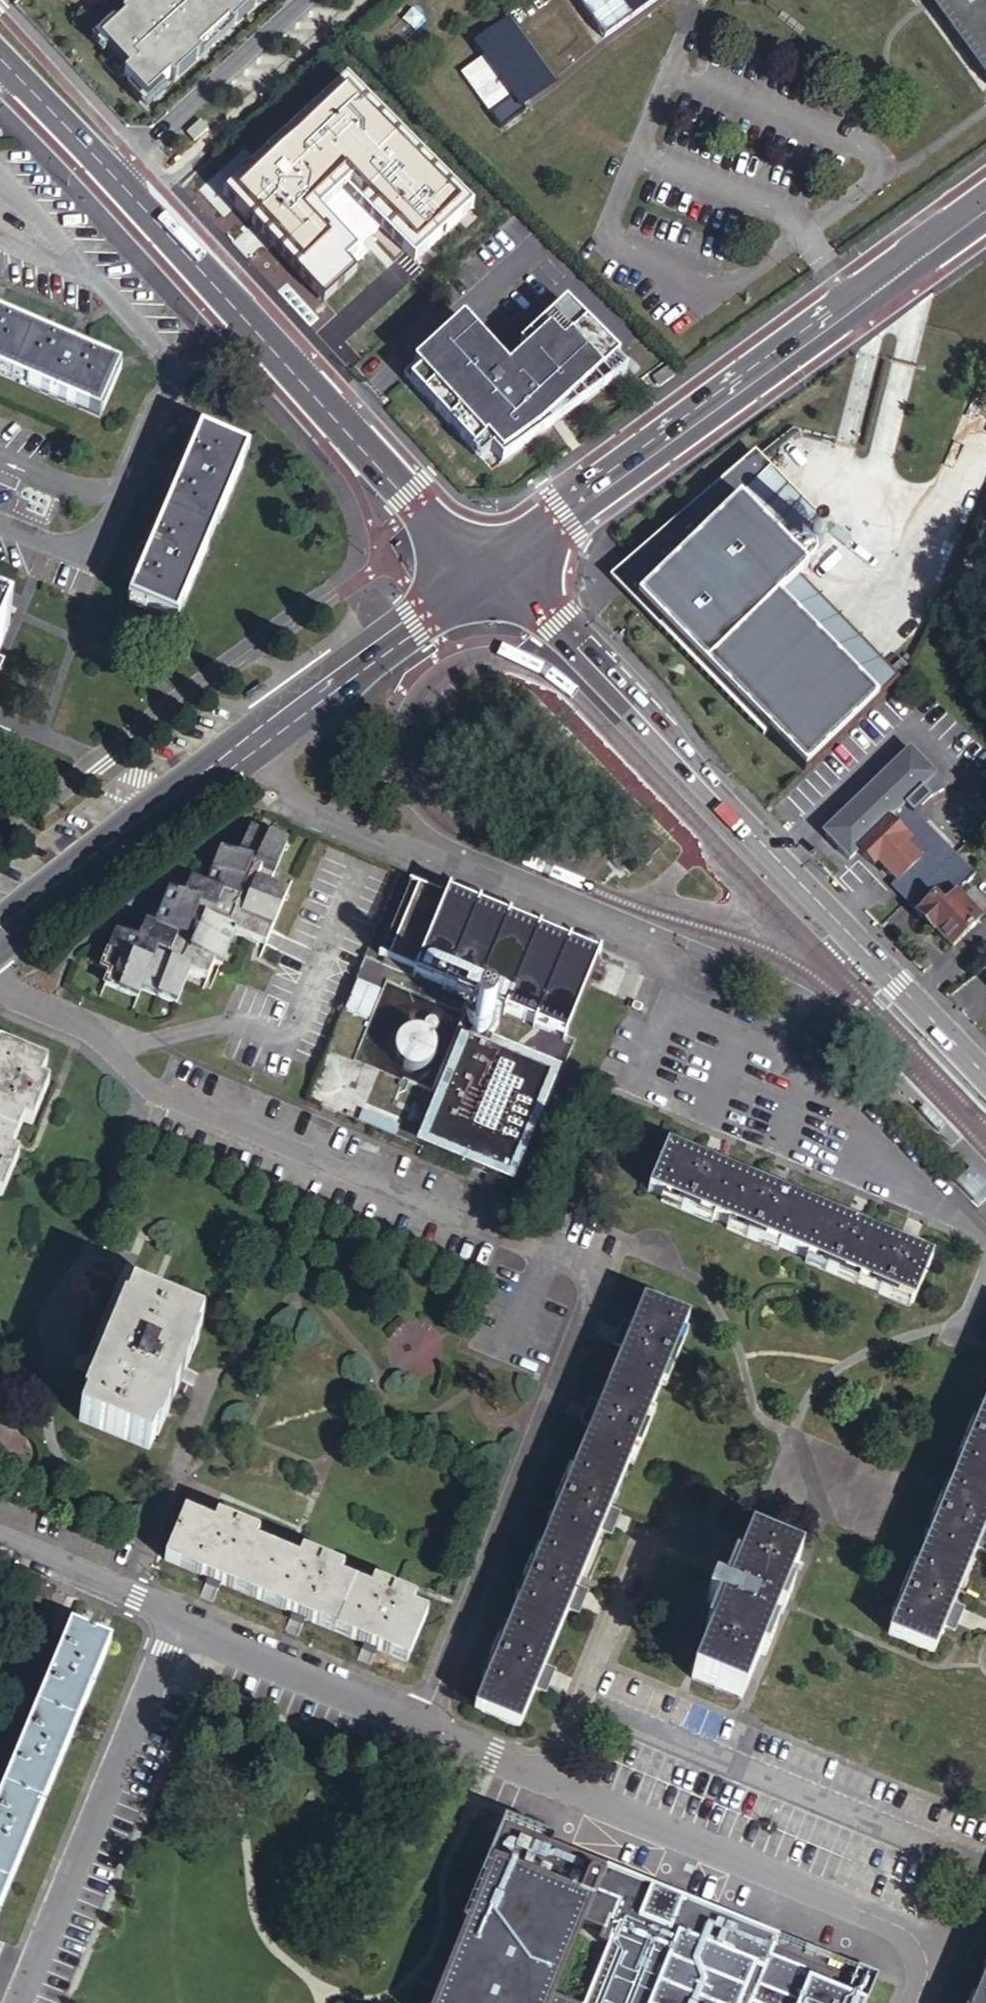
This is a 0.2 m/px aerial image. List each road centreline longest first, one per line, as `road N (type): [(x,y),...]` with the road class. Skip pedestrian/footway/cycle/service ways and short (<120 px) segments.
road 1 (residential): [(175,1623),(939,1942),(913,2002)]
road 2 (tertiary): [(490,570),(547,612),(985,1073)]
road 3 (tertiary): [(985,207),(490,570)]
road 4 (tertiary): [(490,570),(0,939)]
road 5 (tertiary): [(116,178),(405,496),(490,570)]
road 6 (residential): [(27,2002),(175,1623)]
road 7 (residential): [(116,178),(308,0)]
road 8 (residential): [(0,1547),(175,1623)]
road 9 (tertiary): [(0,57),(116,178)]

